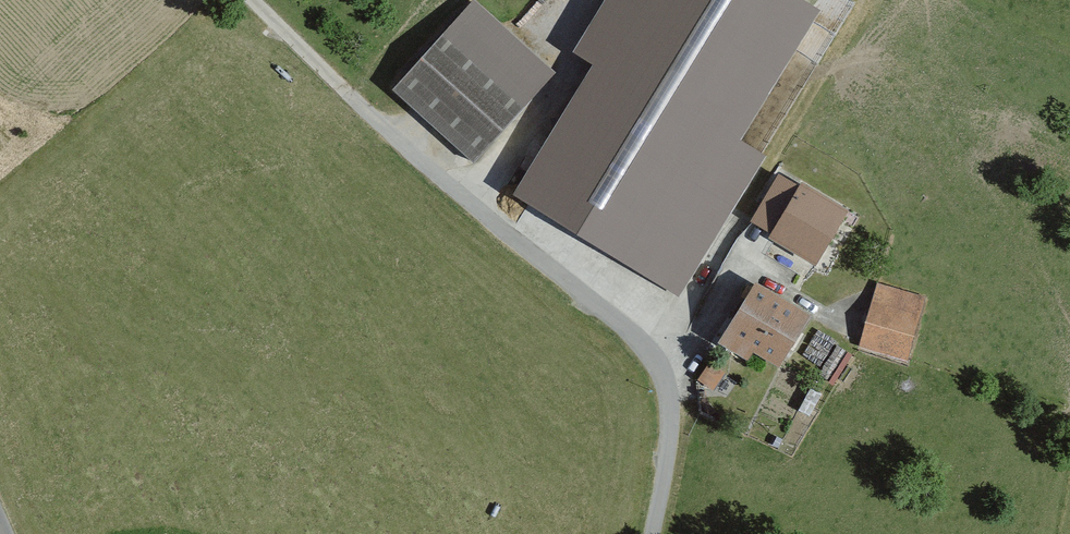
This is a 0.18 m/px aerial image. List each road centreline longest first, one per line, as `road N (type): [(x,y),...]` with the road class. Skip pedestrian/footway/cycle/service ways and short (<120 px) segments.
road 1 (unclassified): [(653,533),(670,401),(654,355),(377,121)]
road 2 (track): [(377,121),(252,0)]

